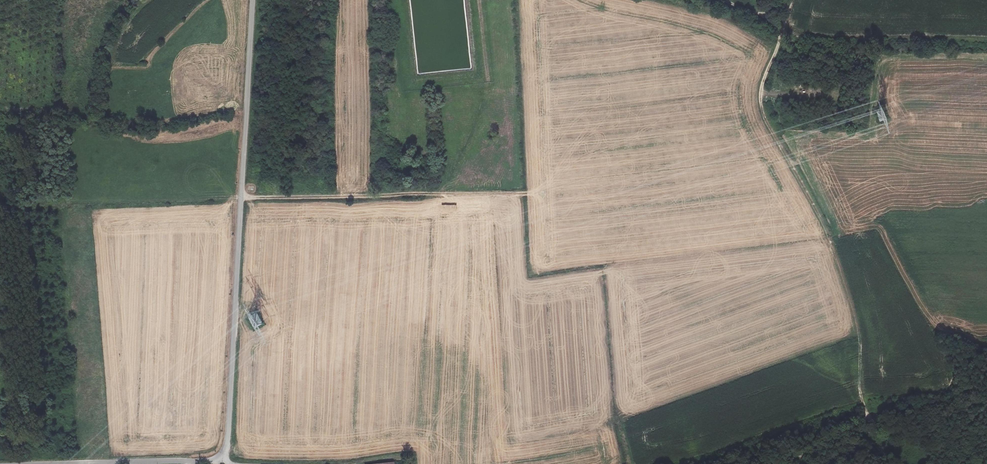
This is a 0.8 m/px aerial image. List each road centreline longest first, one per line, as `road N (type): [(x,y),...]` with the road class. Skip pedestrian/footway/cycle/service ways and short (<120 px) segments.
road 1 (unclassified): [(252,0),(220,460)]
road 2 (track): [(791,165),(796,135),(871,137),(880,58),(986,58)]
road 3 (unclassified): [(220,460),(52,463)]

